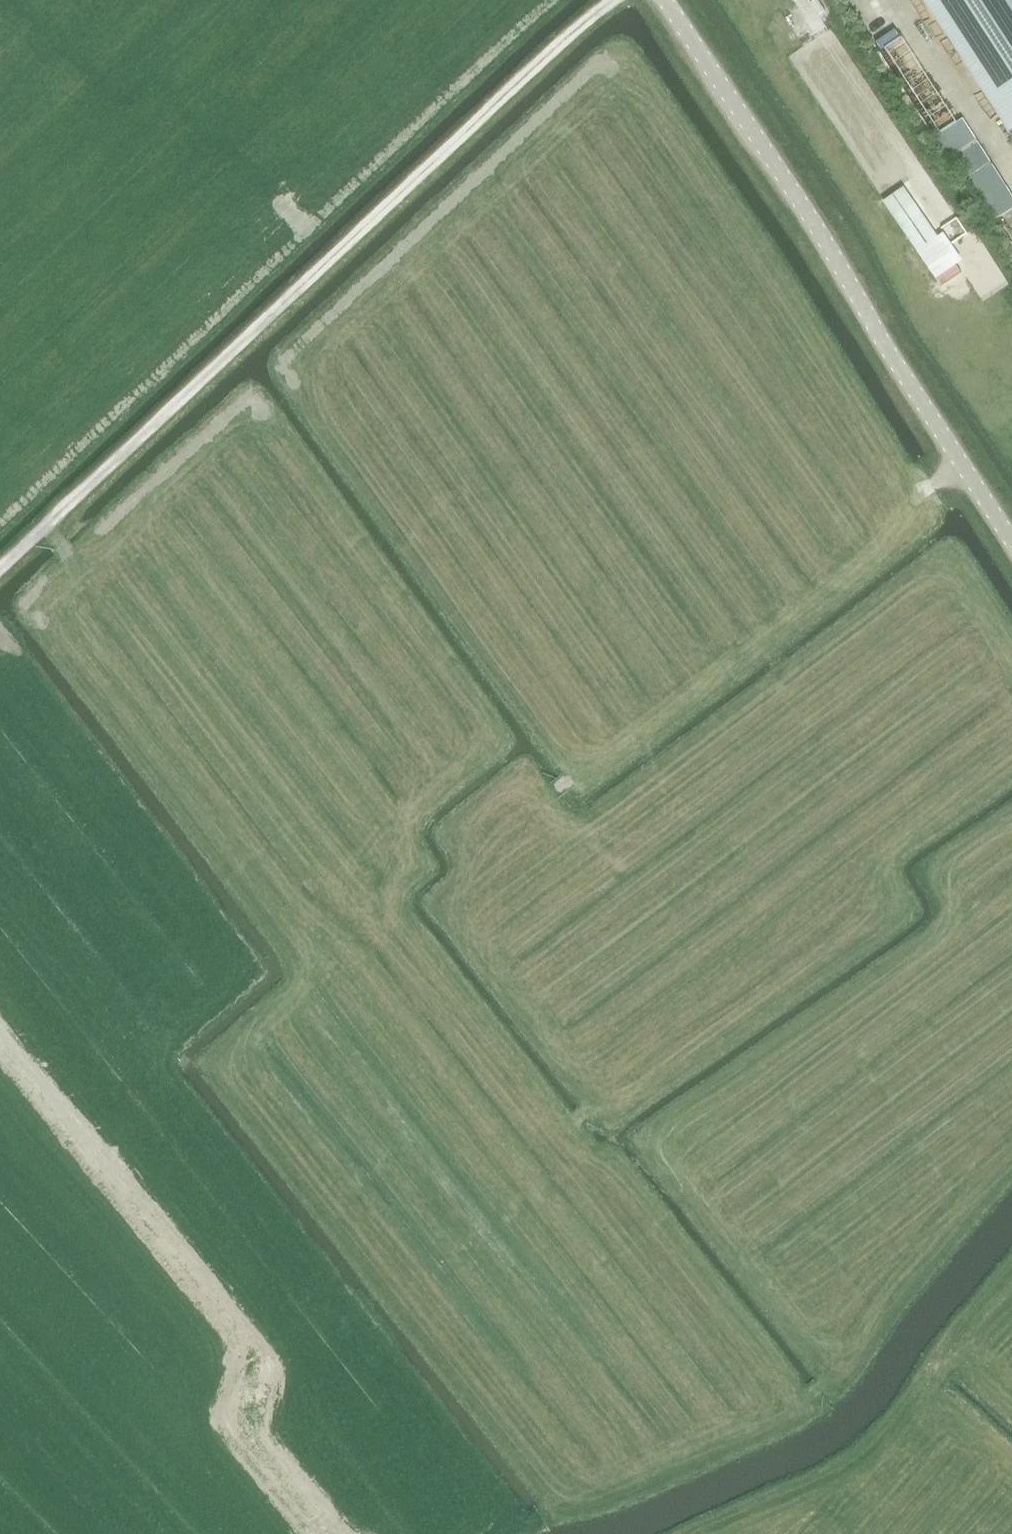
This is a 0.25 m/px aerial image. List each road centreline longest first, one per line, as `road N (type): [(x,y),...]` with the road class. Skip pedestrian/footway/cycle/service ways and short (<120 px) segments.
road 1 (track): [(0,570),(613,0)]
road 2 (unclassified): [(1011,544),(821,233),(665,0)]

